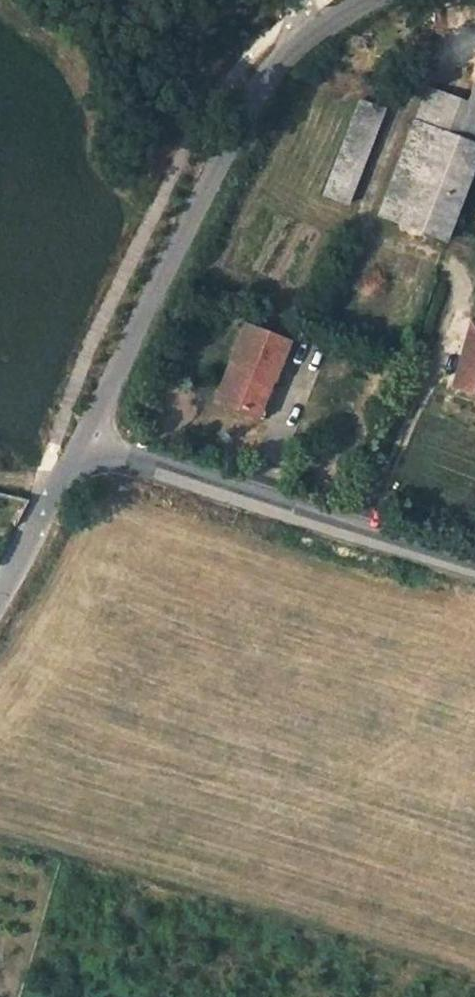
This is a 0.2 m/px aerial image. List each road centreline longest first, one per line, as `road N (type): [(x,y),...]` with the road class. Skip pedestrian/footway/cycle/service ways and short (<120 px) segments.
road 1 (residential): [(84,444),(265,78),(296,40)]
road 2 (residential): [(84,444),(474,583)]
road 3 (residential): [(0,590),(84,444)]

